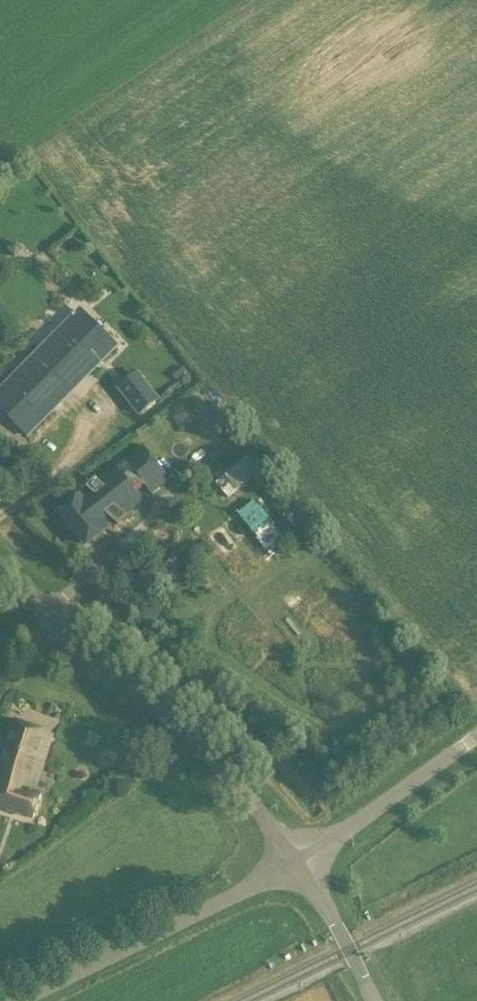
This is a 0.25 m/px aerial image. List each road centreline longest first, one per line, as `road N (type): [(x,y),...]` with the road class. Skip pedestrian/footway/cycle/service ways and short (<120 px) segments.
road 1 (unclassified): [(302,864),(223,767),(0,567)]
road 2 (unclassified): [(302,864),(28,1000)]
road 3 (unclassified): [(302,864),(476,739)]
road 4 (unclassified): [(374,1000),(302,864)]

